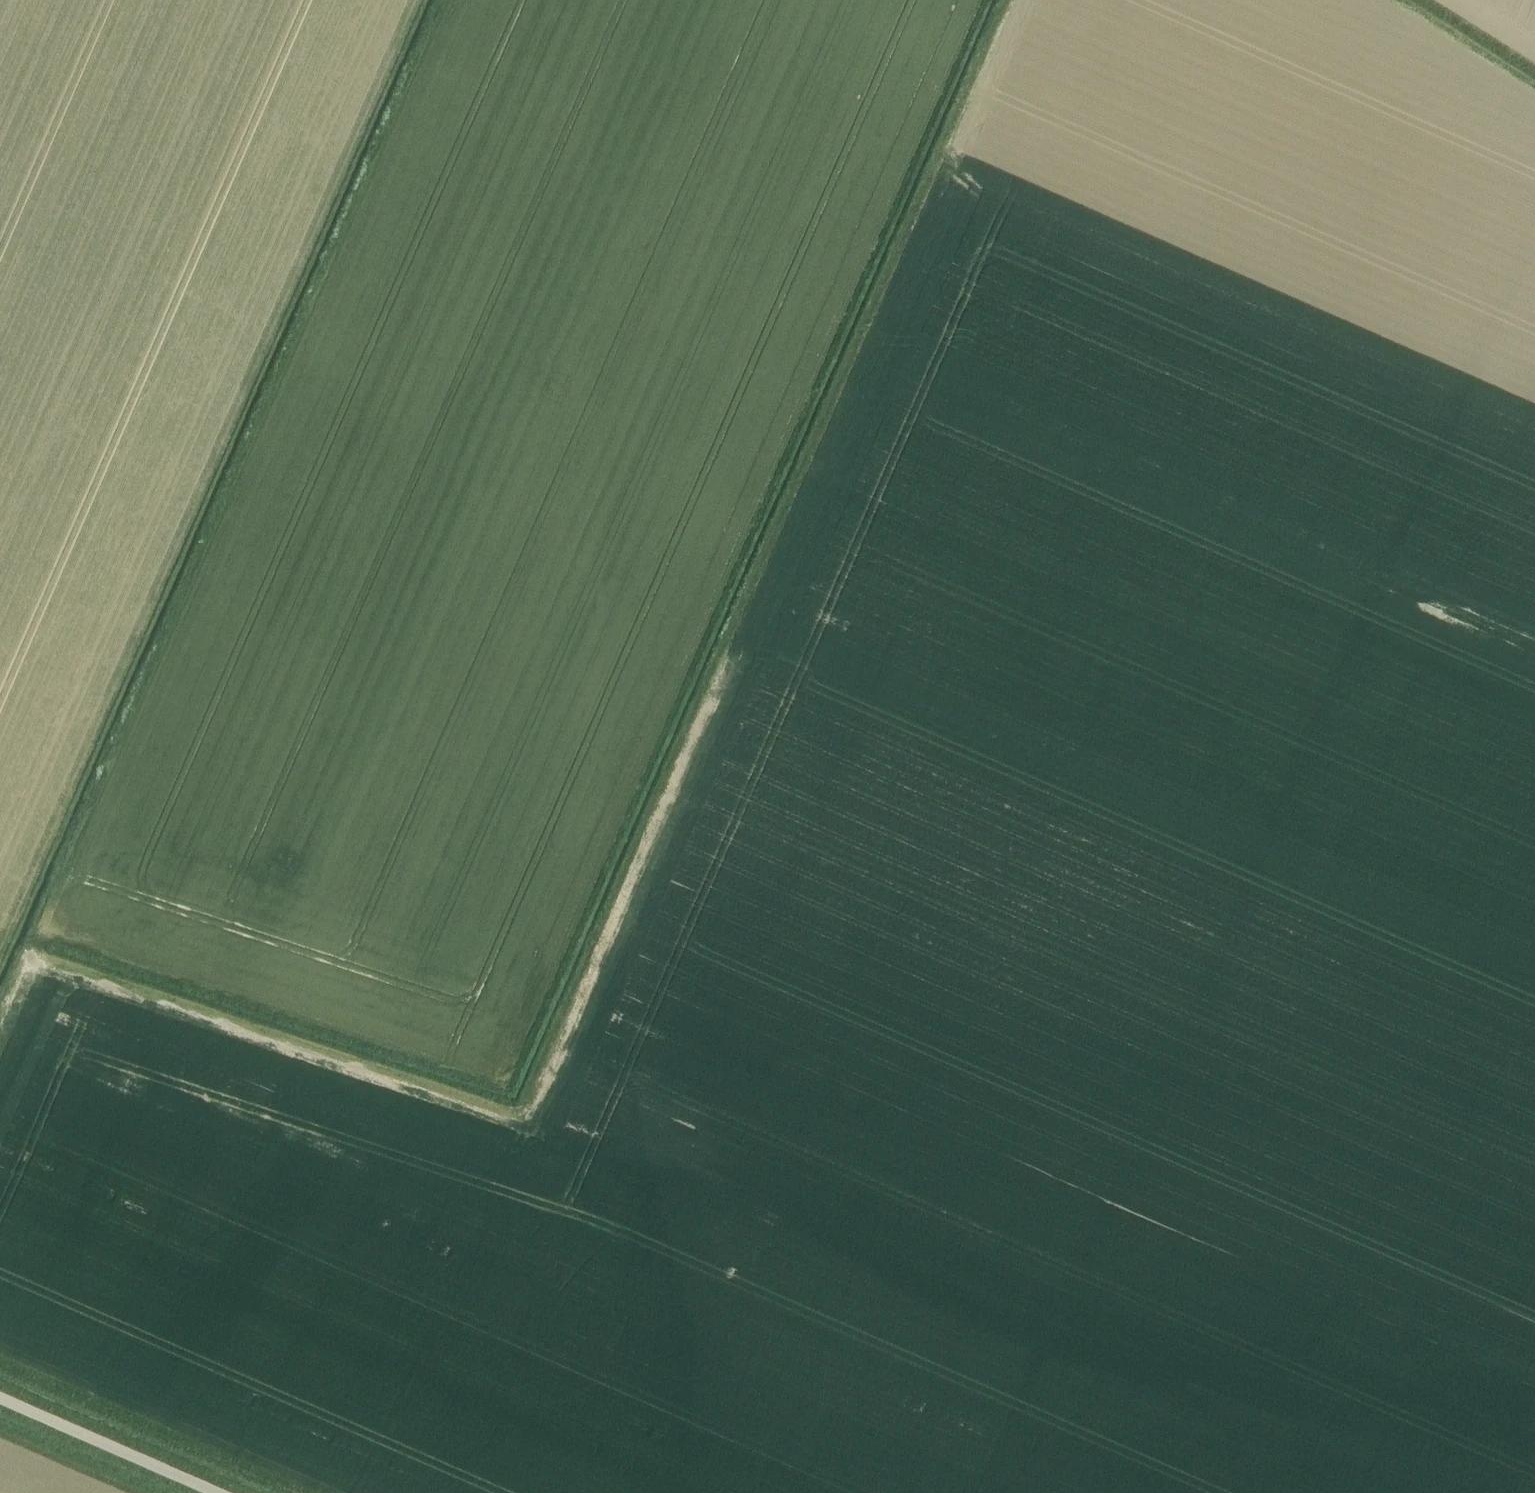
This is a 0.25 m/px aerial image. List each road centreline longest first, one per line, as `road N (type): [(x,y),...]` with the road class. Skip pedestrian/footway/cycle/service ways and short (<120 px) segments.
road 1 (unclassified): [(207,1492),(0,1403)]

